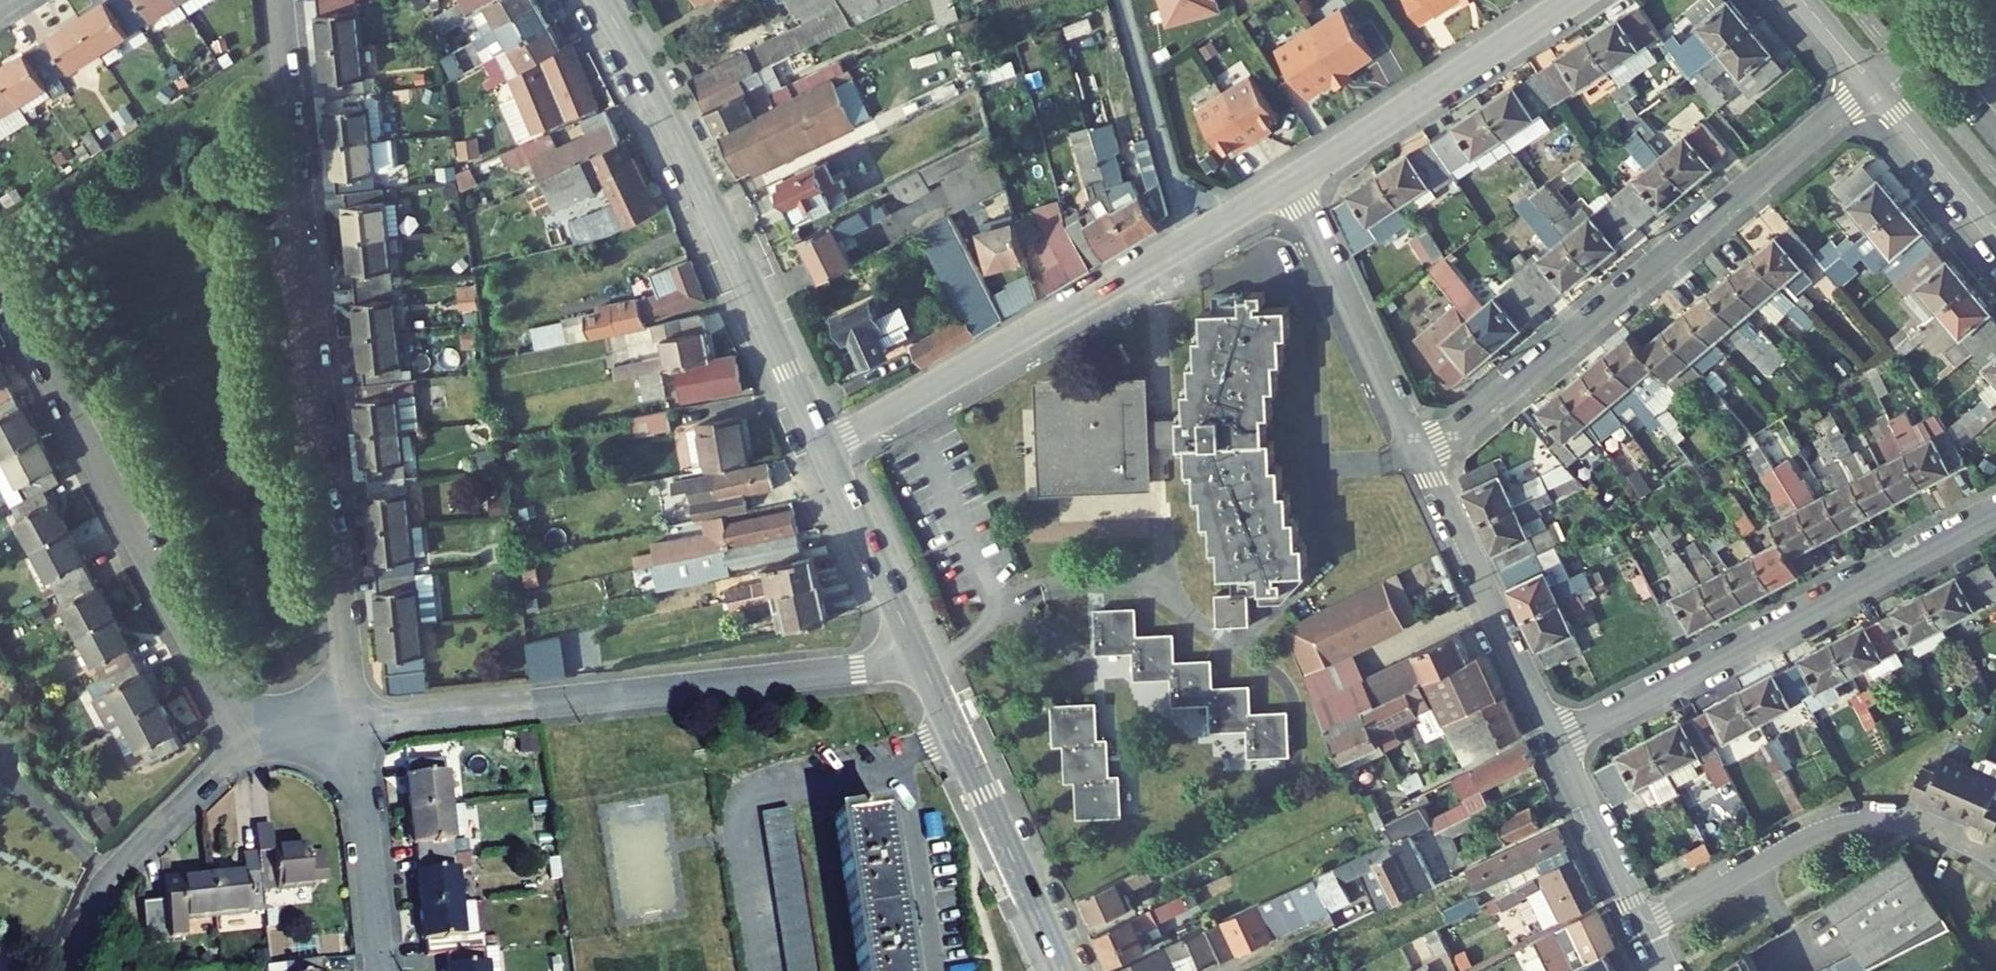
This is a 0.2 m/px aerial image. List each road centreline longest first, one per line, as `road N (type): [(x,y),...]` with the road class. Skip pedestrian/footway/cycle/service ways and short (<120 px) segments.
road 1 (residential): [(279,0),(352,724)]
road 2 (residential): [(1873,85),(1423,457)]
road 3 (residential): [(352,724),(857,668),(918,654)]
road 4 (residential): [(0,274),(247,741)]
road 5 (secondary): [(603,0),(680,139),(823,448)]
road 6 (residential): [(1995,511),(1555,743)]
road 7 (residential): [(823,448),(1190,242)]
road 8 (residential): [(1995,856),(1912,823),(1839,826),(1647,933)]
road 9 (secondary): [(918,654),(1064,970)]
road 10 (residential): [(1292,182),(1574,0)]
road 11 (residential): [(1555,743),(1423,457)]
road 12 (residential): [(1423,457),(1292,182)]
road 13 (residential): [(247,741),(101,889),(66,970)]
road 14 (residential): [(1123,0),(1190,242)]
road 15 (residential): [(352,724),(379,970)]
road 16 (secondary): [(823,448),(918,654)]
road 17 (residential): [(1647,933),(1555,743)]
road 18 (residential): [(1995,229),(1873,85)]

